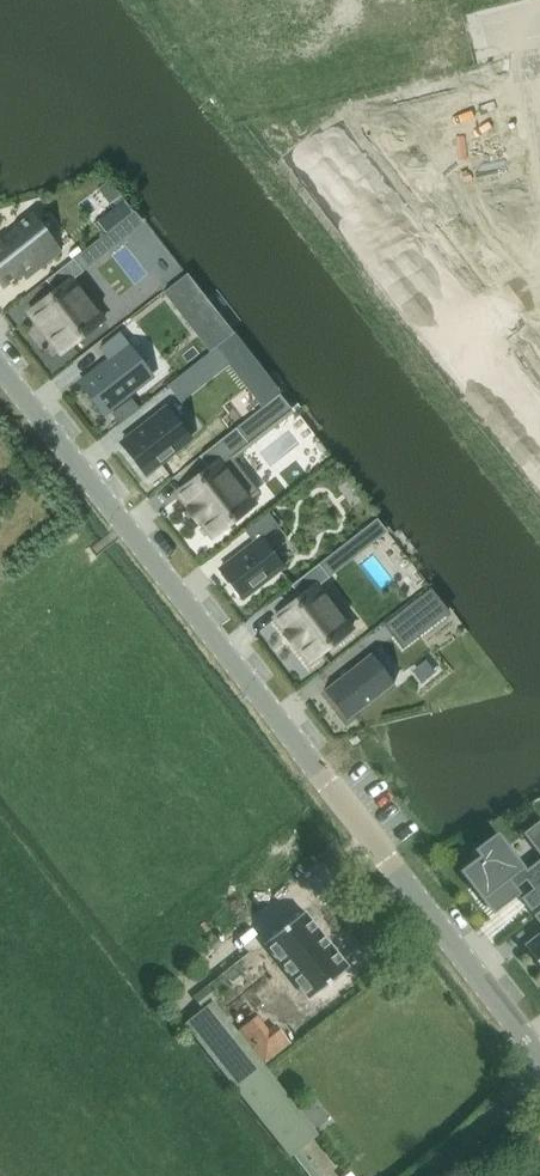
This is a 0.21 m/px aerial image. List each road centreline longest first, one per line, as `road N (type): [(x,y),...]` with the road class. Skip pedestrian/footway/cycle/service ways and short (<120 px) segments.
road 1 (residential): [(539,1056),(0,364)]

